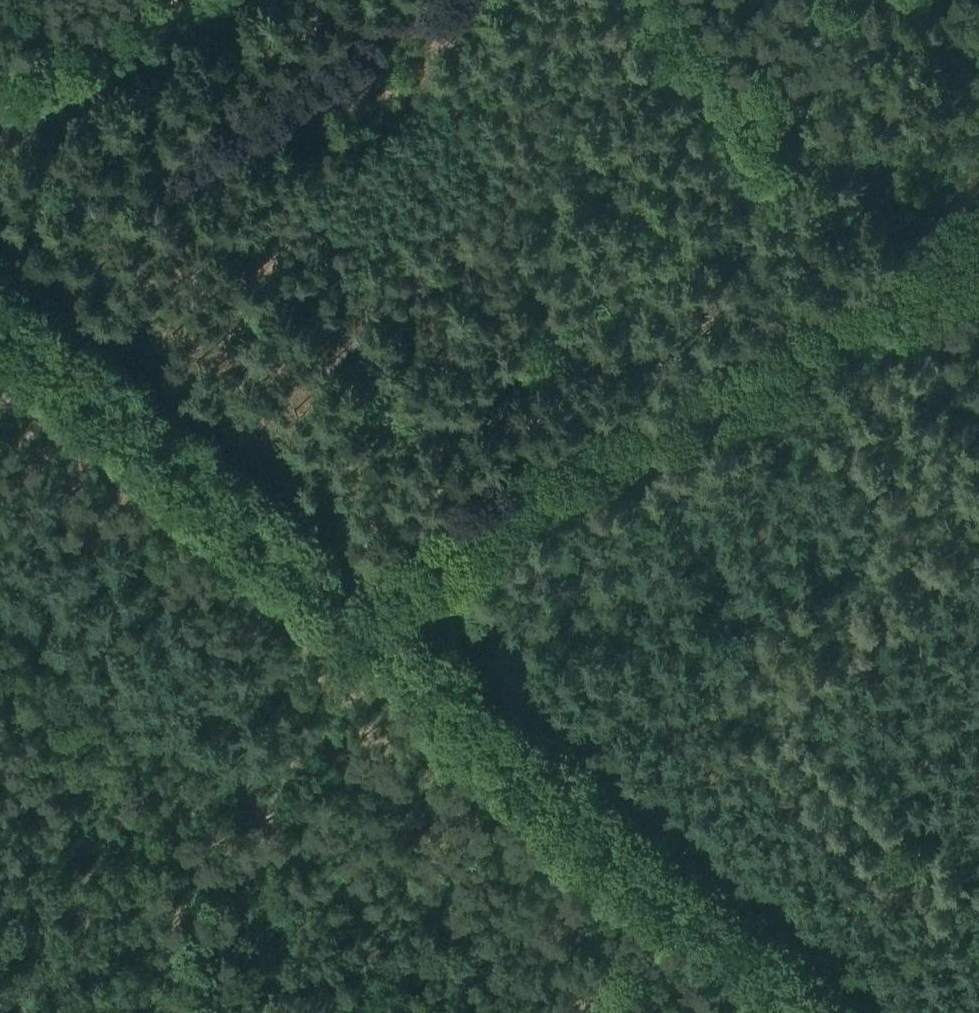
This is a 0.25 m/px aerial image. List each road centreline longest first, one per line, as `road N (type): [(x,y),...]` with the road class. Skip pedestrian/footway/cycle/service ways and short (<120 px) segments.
road 1 (track): [(978,245),(322,589)]
road 2 (track): [(322,589),(814,1012)]
road 3 (track): [(322,589),(212,1012)]
road 4 (track): [(0,315),(322,589)]
road 5 (track): [(0,112),(173,0)]
road 6 (track): [(895,0),(978,115)]

